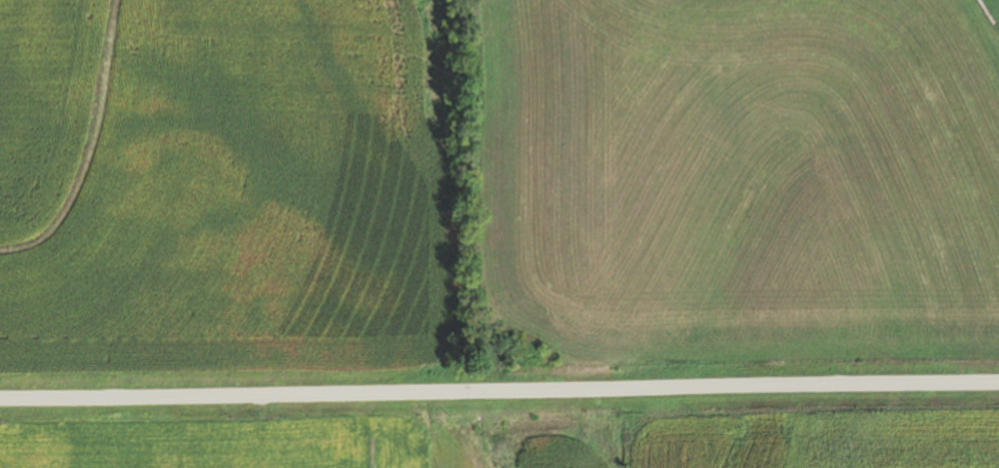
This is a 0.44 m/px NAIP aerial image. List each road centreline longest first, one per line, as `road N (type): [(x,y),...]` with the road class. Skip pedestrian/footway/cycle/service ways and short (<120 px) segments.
road 1 (residential): [(0,390),(998,374)]

